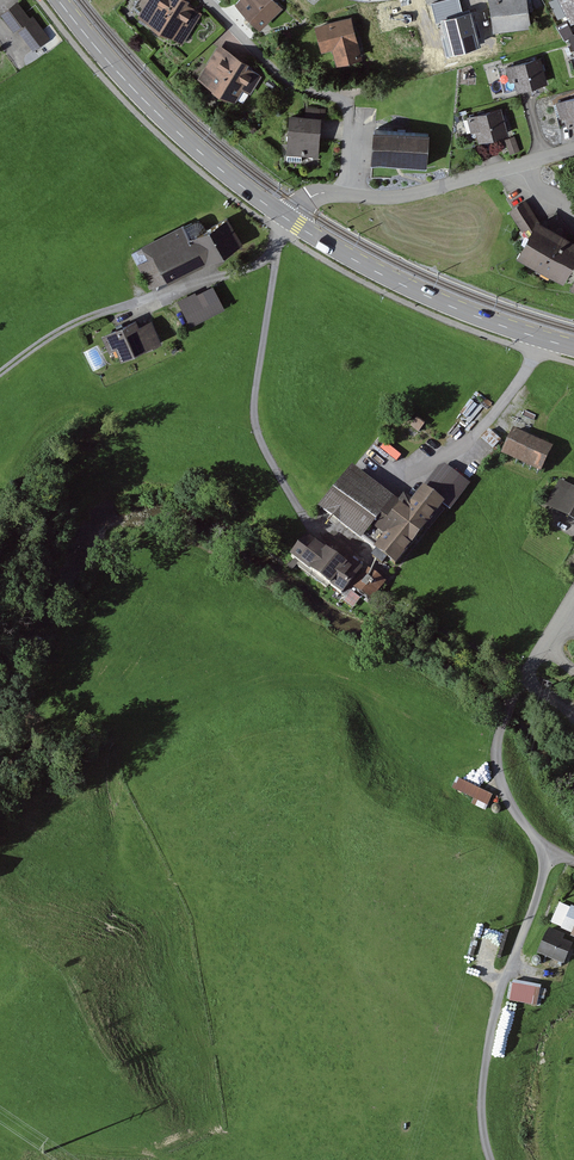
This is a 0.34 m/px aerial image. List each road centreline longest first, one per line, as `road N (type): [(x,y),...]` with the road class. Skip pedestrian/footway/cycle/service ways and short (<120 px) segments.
road 1 (secondary): [(58,0),(184,138),(288,220)]
road 2 (track): [(288,220),(254,421),(307,522)]
road 3 (secondary): [(288,220),(423,294),(573,348)]
road 4 (track): [(277,250),(259,265),(90,317),(0,374)]
road 5 (residential): [(211,0),(287,78),(347,104),(354,196)]
road 6 (residential): [(573,150),(404,197),(354,196)]

